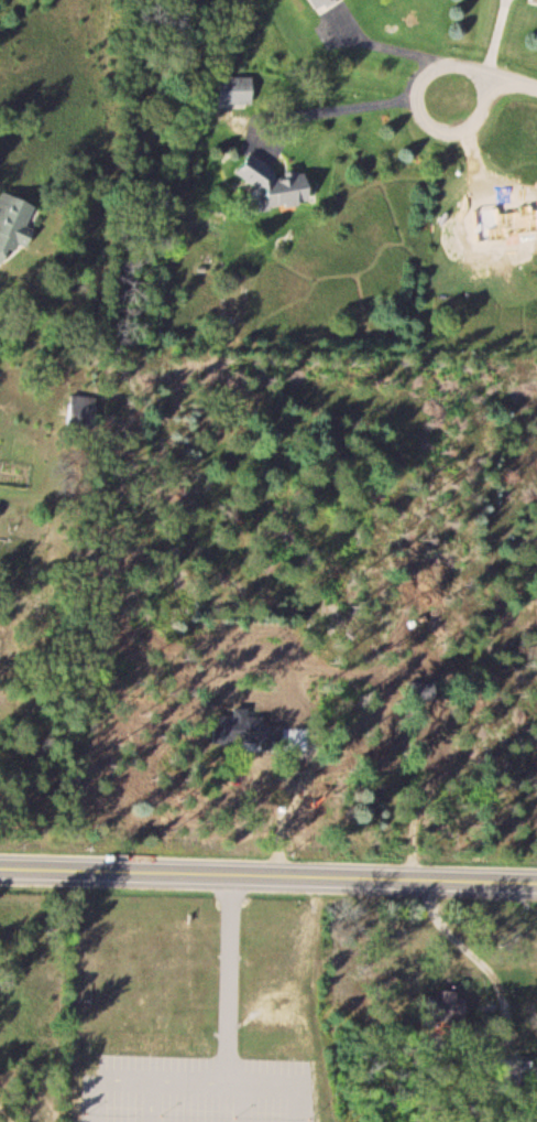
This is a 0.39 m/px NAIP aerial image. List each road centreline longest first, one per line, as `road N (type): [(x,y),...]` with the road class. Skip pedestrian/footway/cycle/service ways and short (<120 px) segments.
road 1 (tertiary): [(0,868),(536,882)]

